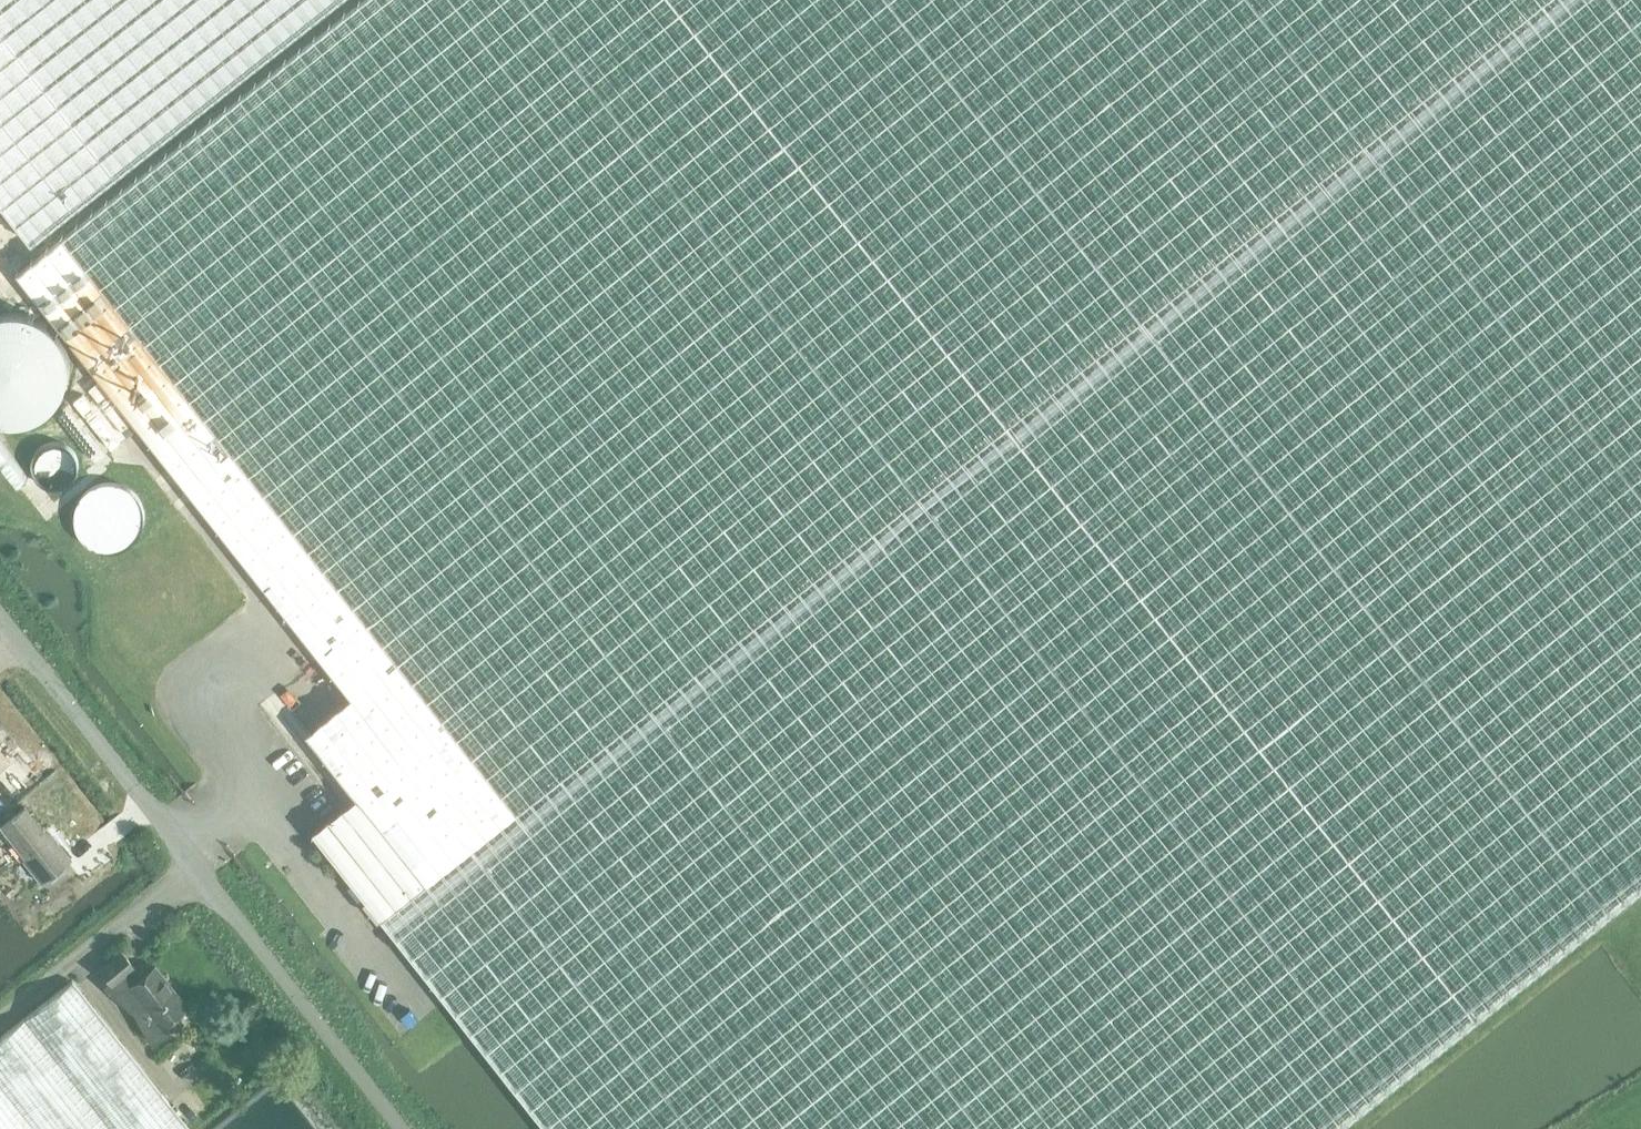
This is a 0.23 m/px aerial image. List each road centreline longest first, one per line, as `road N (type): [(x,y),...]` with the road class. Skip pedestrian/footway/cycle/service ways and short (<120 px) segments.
road 1 (unclassified): [(402,1128),(0,622)]

